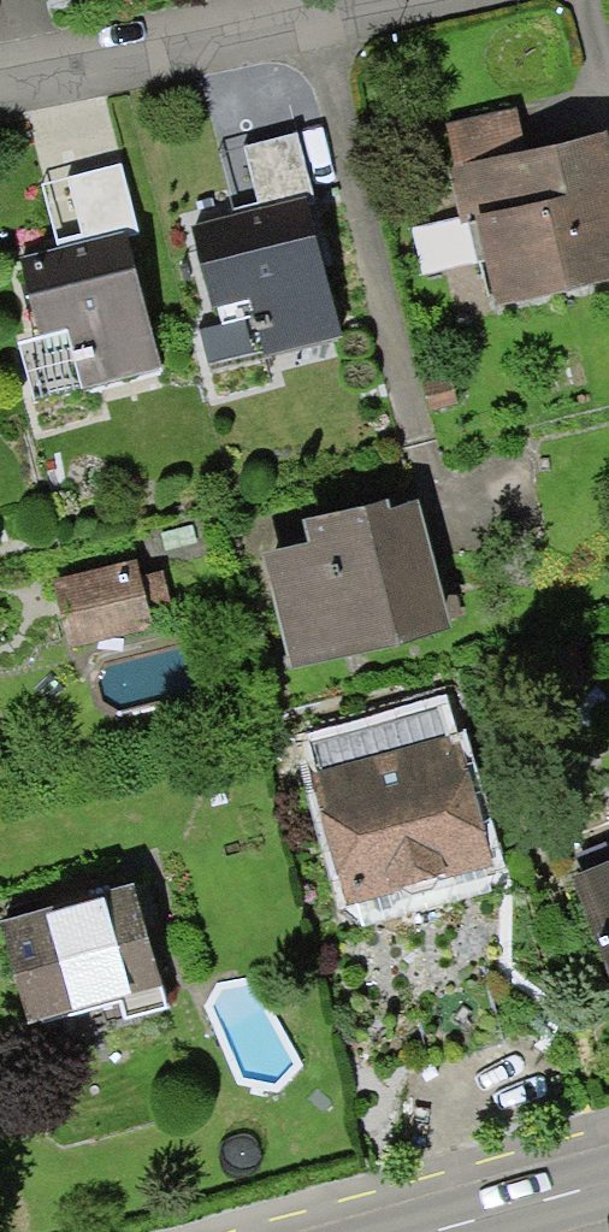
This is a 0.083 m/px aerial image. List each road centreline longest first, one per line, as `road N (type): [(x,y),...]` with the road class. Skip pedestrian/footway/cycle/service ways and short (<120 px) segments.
road 1 (residential): [(0,81),(370,0)]
road 2 (secondary): [(608,1183),(435,1231)]

